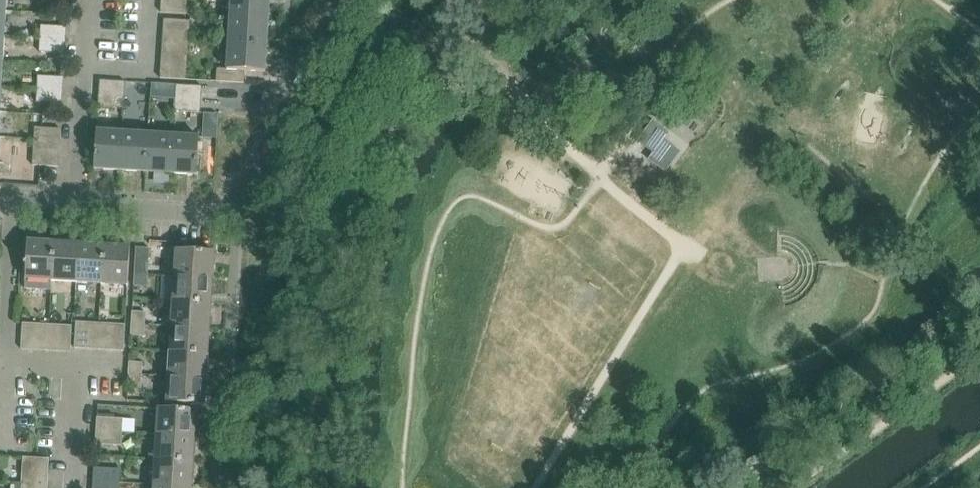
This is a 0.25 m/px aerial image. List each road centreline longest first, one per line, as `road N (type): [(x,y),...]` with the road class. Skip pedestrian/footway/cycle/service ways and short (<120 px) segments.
road 1 (unclassified): [(315,487),(337,232),(376,138),(466,27)]
road 2 (residential): [(354,0),(299,91),(256,186),(236,205),(222,211),(0,202)]

